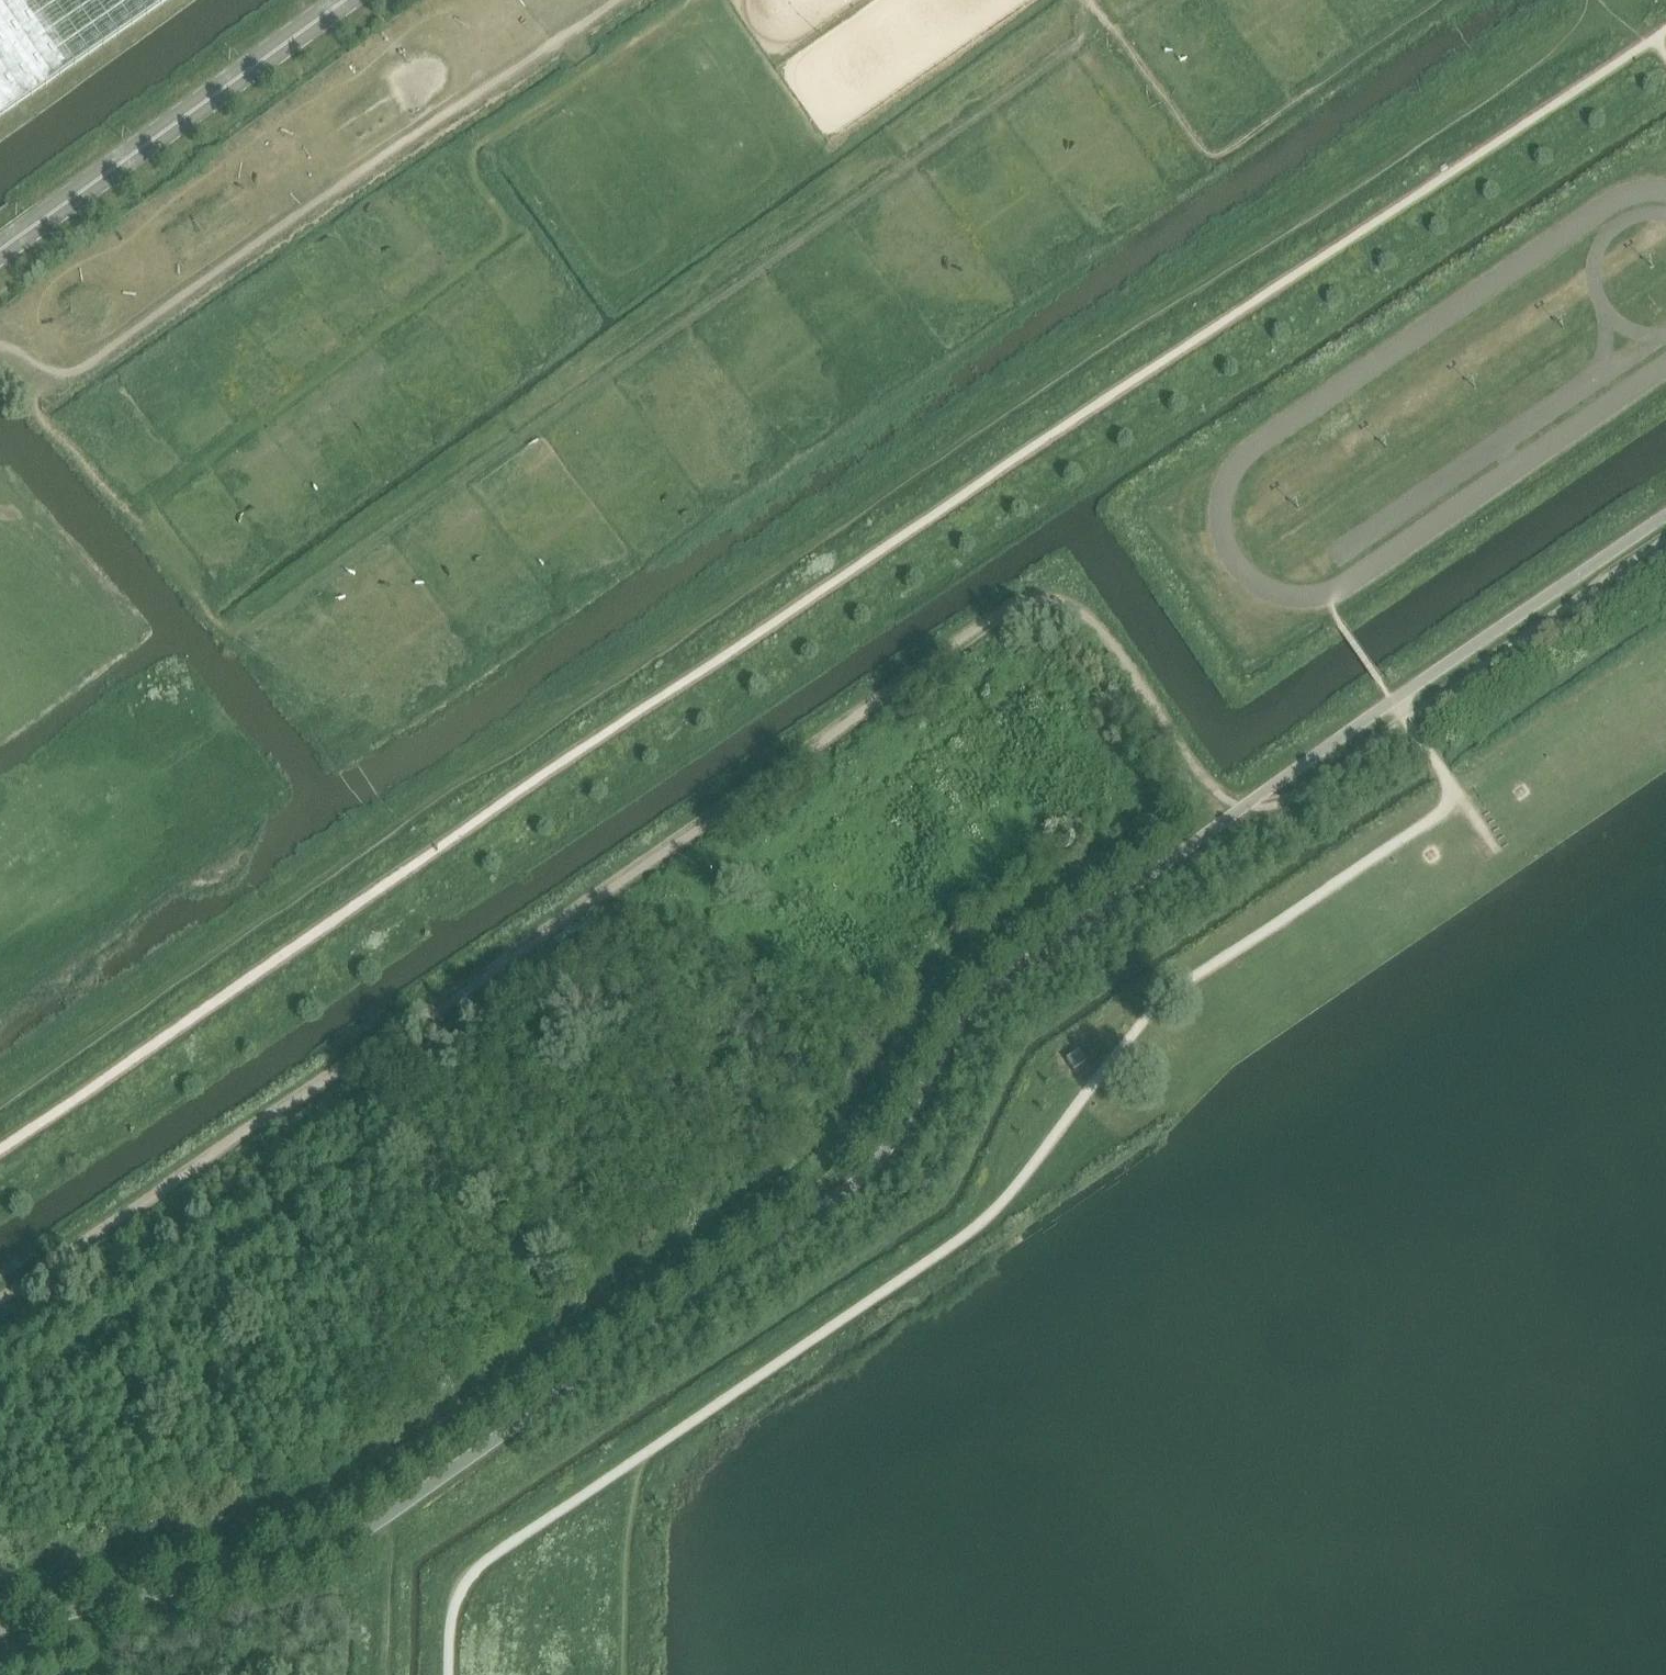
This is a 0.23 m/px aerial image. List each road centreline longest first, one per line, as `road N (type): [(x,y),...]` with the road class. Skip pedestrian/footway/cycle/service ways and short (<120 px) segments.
road 1 (secondary): [(346,0),(0,249)]

